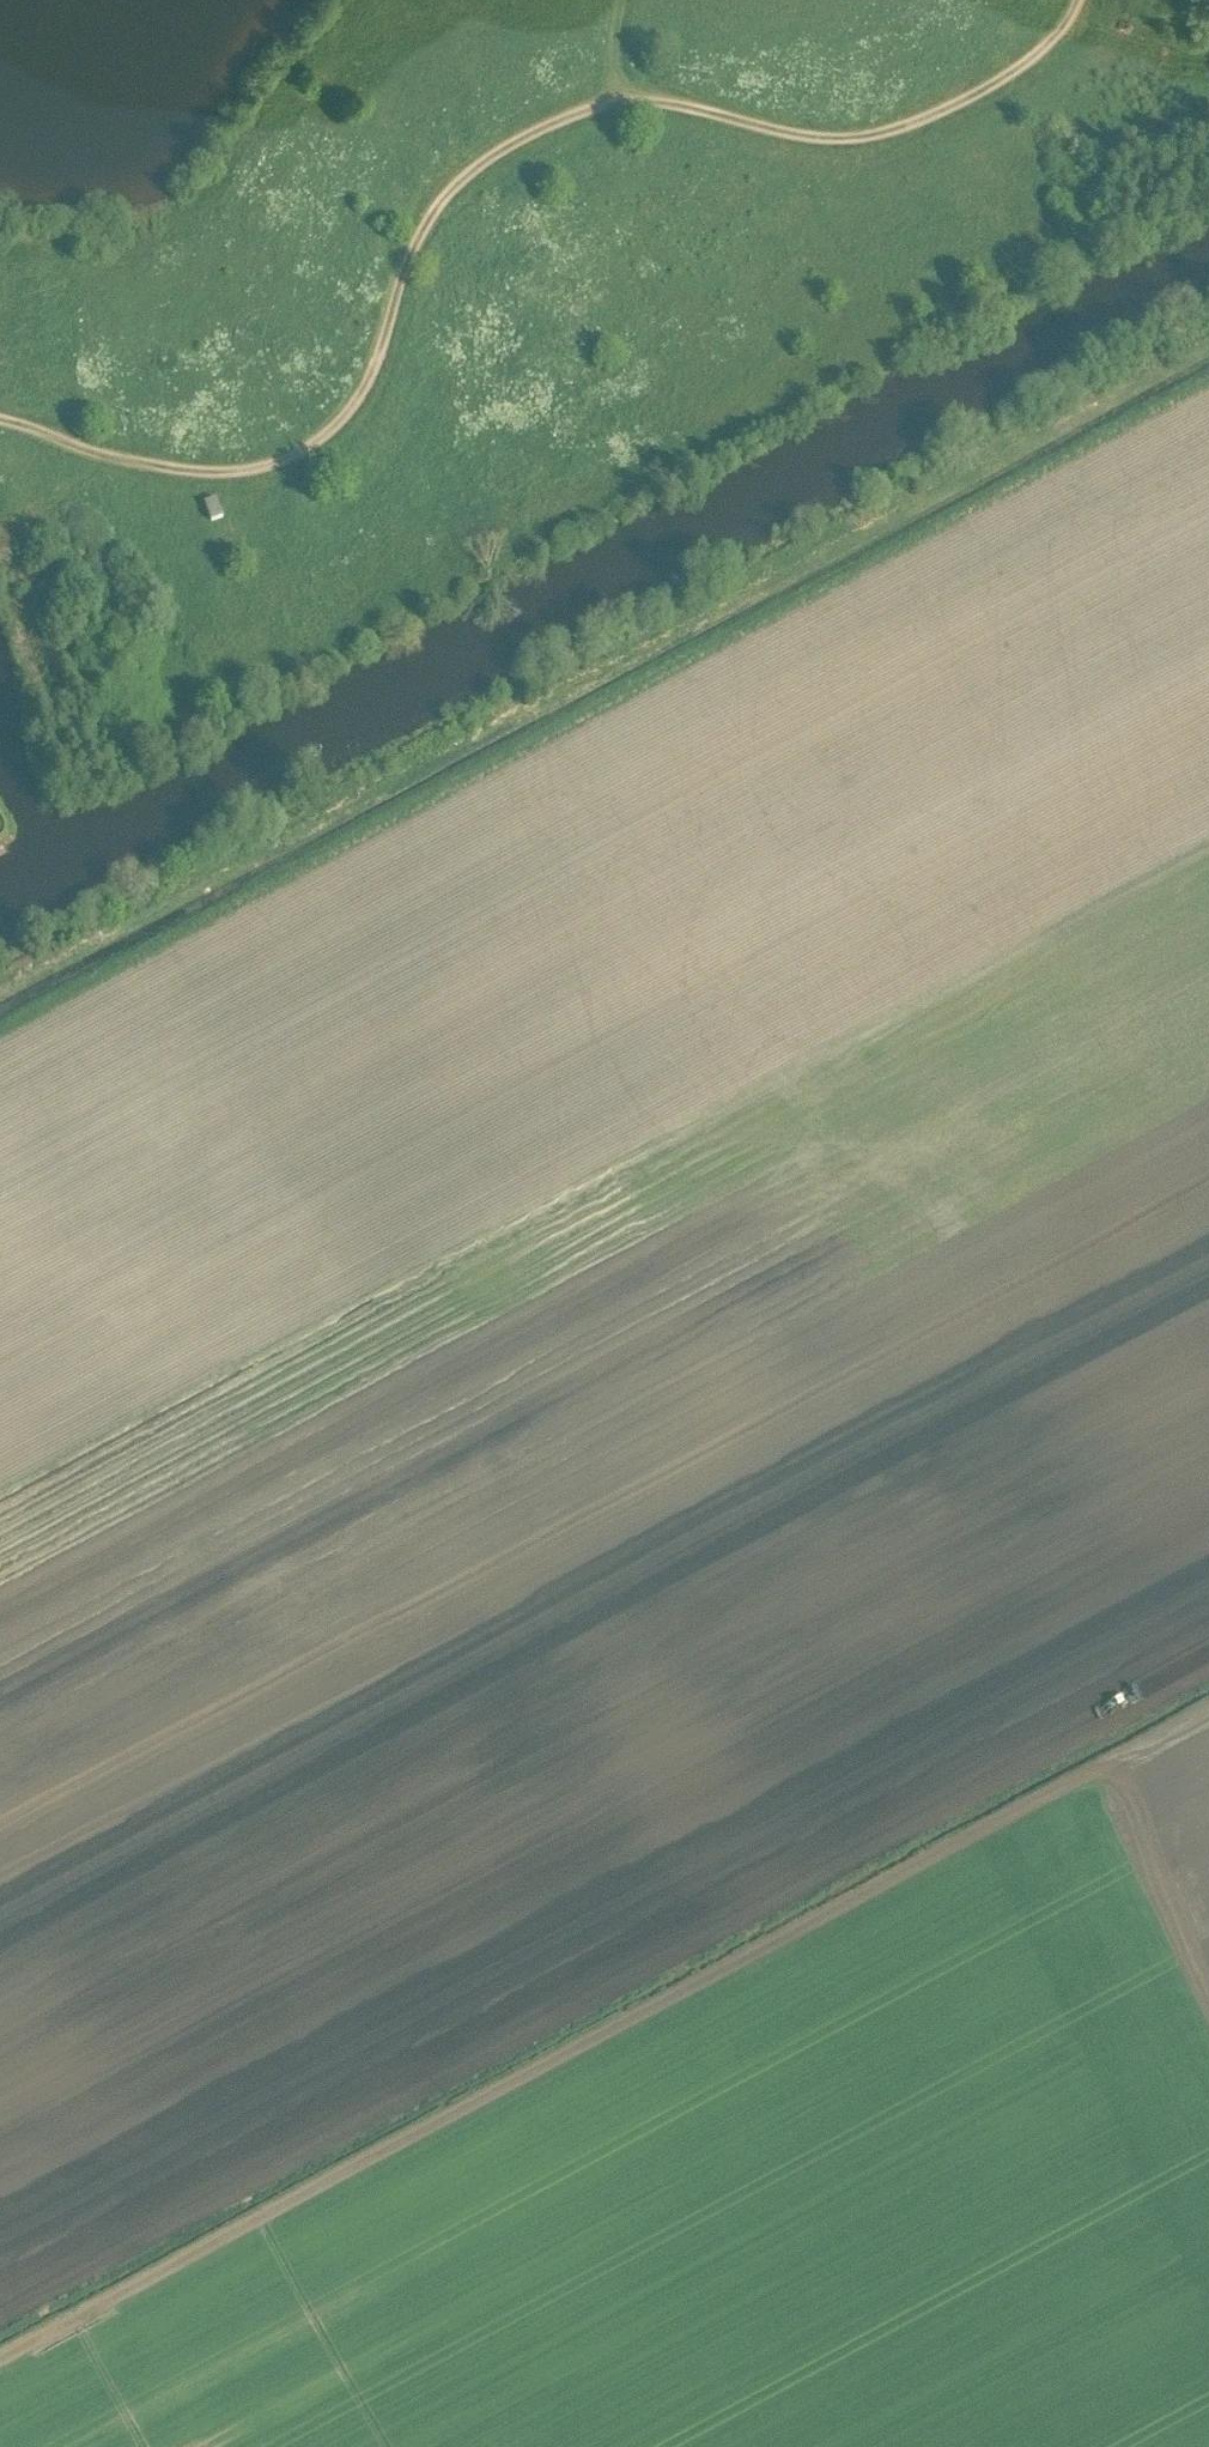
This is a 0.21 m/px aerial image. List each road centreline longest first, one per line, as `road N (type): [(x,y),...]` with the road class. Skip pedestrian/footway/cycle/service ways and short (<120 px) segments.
road 1 (residential): [(0,420),(169,469),(256,472),(316,443),(355,406),(422,226),(463,177),(506,148),(595,108),(639,102),(823,141),(904,130),(1006,78),(1061,30),(1077,0)]

